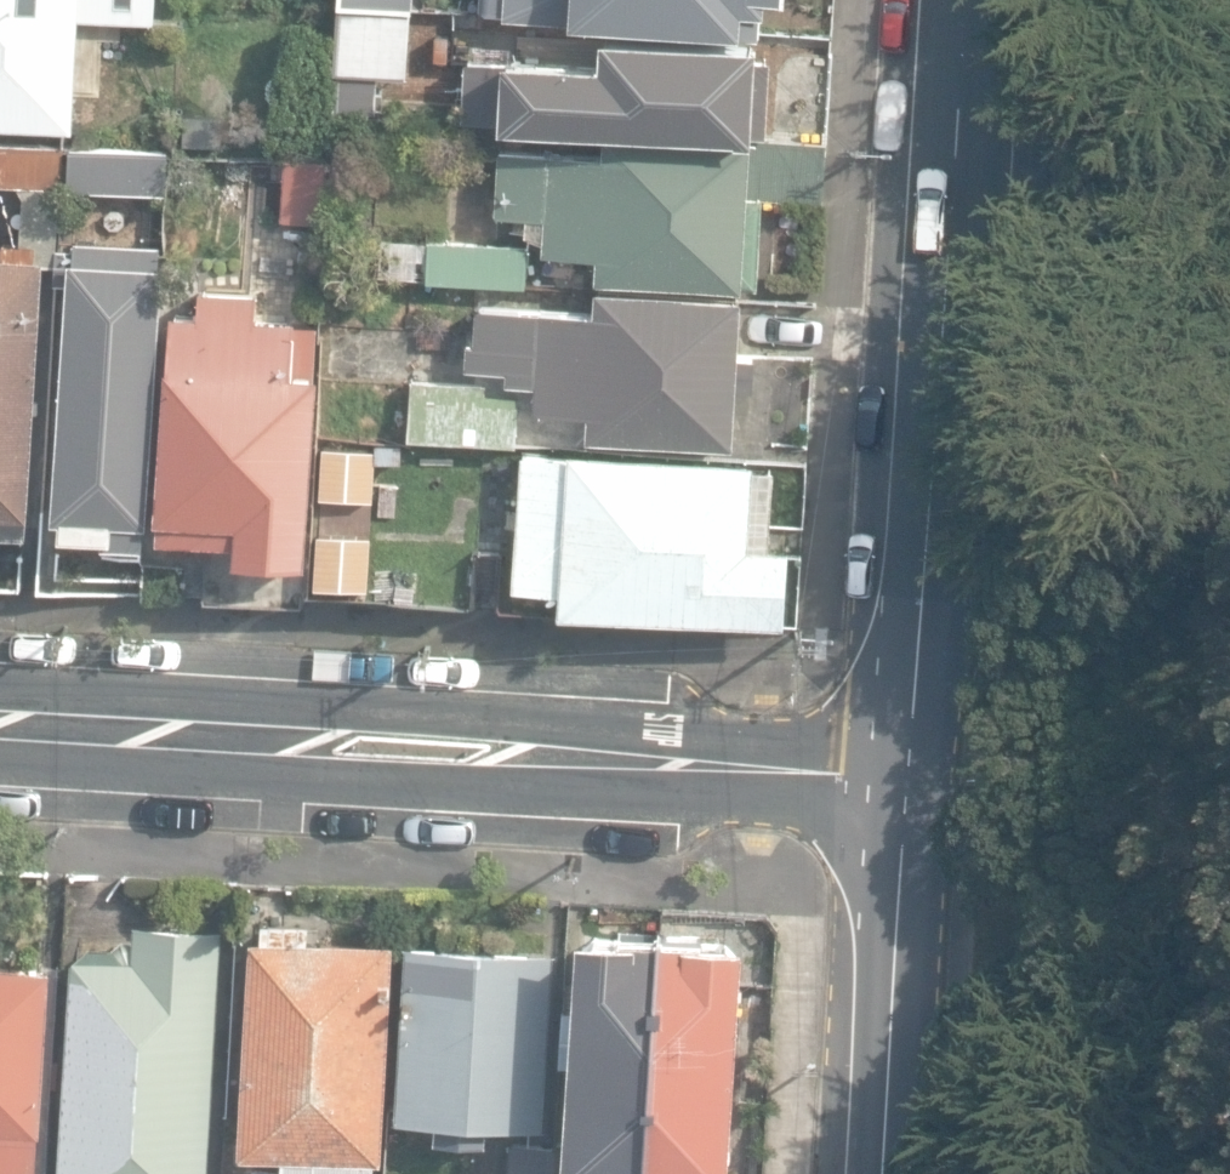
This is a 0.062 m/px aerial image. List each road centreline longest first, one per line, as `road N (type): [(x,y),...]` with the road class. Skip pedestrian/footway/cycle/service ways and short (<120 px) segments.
road 1 (residential): [(906,769),(0,721)]
road 2 (tertiary): [(906,769),(961,0)]
road 3 (tertiary): [(882,1173),(906,769)]

